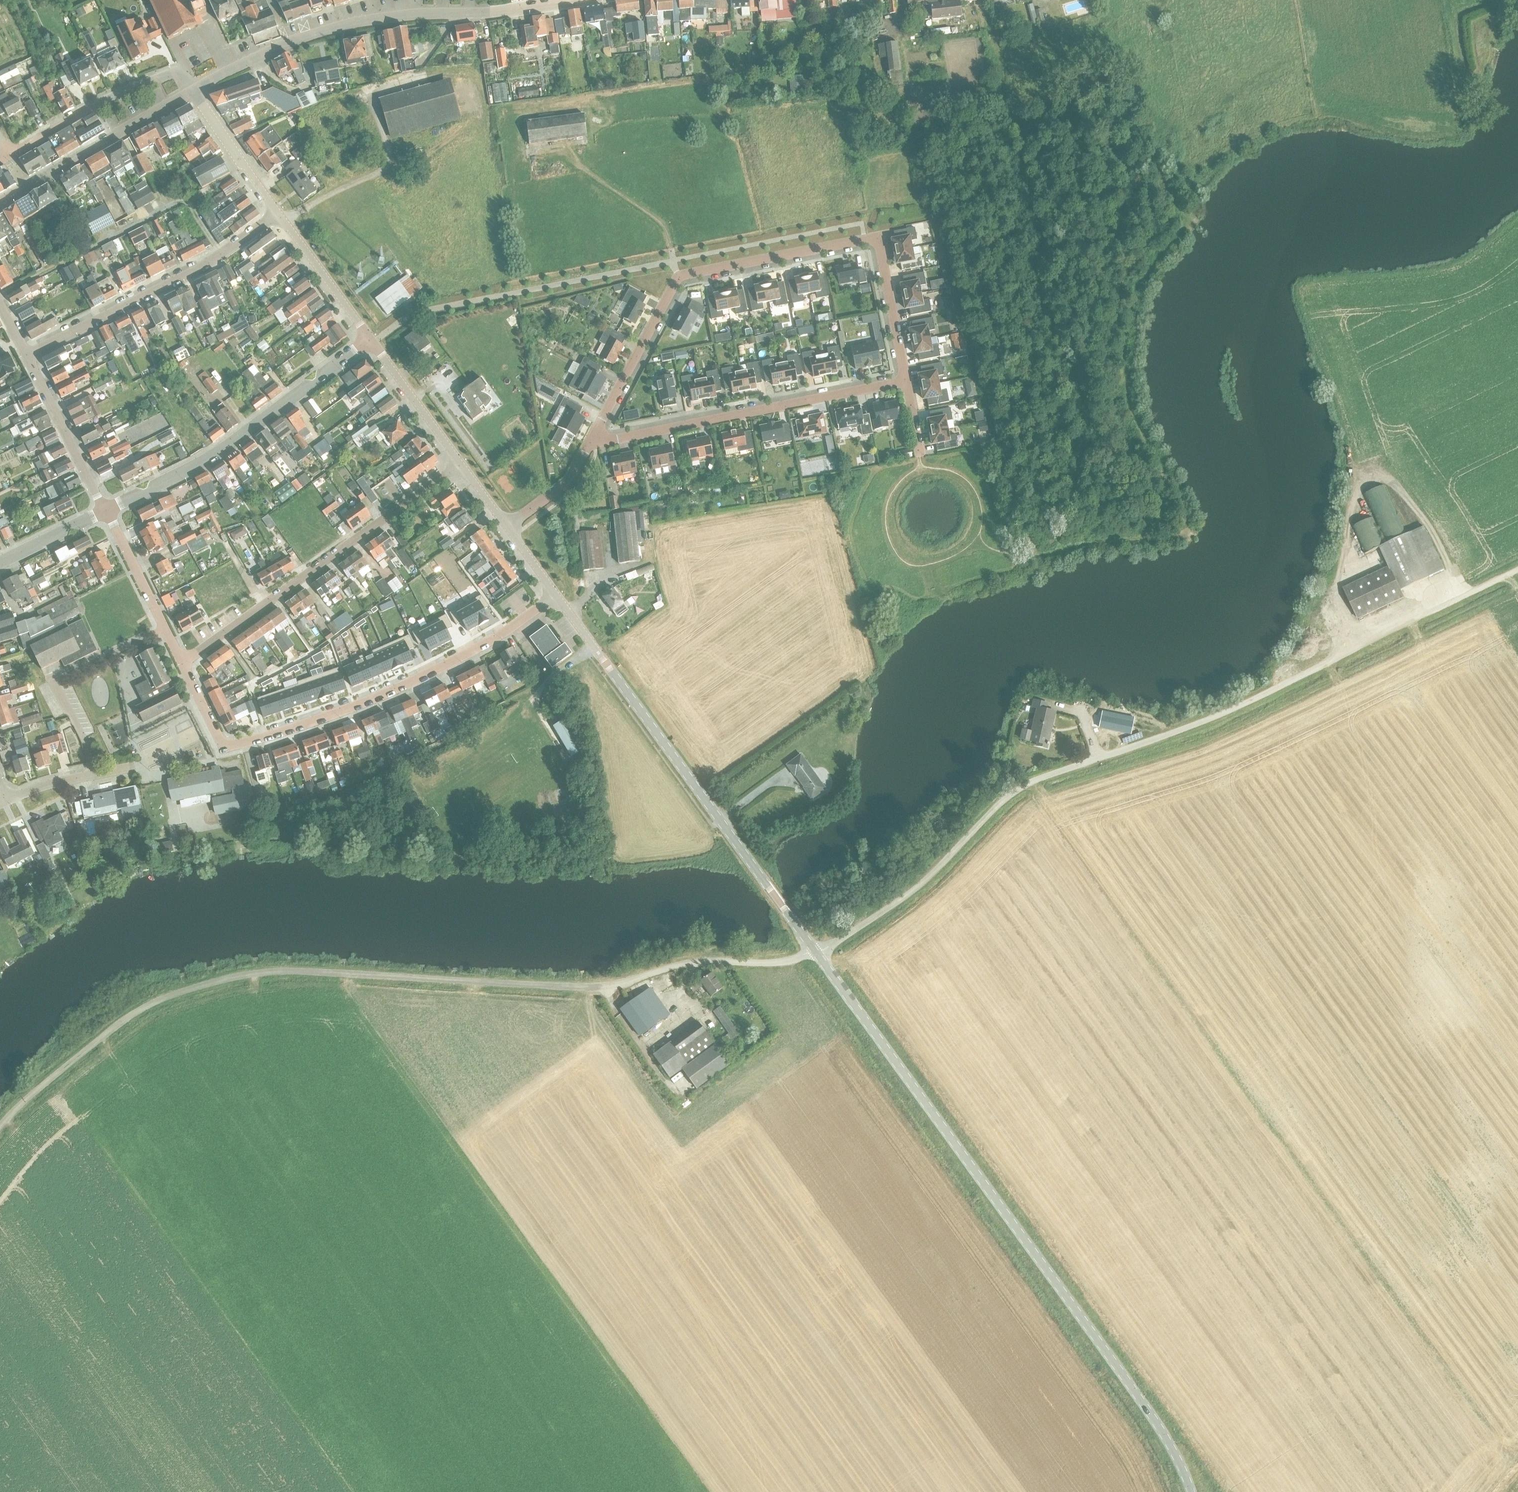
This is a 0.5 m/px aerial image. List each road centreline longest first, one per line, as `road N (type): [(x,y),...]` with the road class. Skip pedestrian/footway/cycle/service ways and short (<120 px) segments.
road 1 (unclassified): [(0,1126),(135,1014),(218,981),(281,971),(598,988),(671,967),(815,953)]
road 2 (unclassified): [(815,953),(899,900),(1006,799),(1227,712),(1517,572)]
road 3 (tertiary): [(1190,1491),(1165,1434),(815,953)]
road 4 (residential): [(595,438),(679,275),(871,239),(878,242),(904,379)]
road 5 (tertiary): [(815,953),(557,595)]
road 6 (residential): [(221,746),(399,688),(488,642),(557,595)]
road 7 (residential): [(181,663),(461,464)]
road 8 (tertiary): [(105,510),(205,460),(369,338)]
road 9 (residential): [(595,438),(904,379)]
road 10 (unclassified): [(25,351),(279,216)]
road 11 (tertiary): [(197,92),(304,37),(414,14)]
road 12 (unclassified): [(0,204),(197,92)]
road 13 (unclassified): [(197,92),(184,76),(169,72),(11,150)]
road 14 (tertiary): [(414,14),(489,15),(592,0)]
road 15 (residential): [(105,510),(25,351)]
road 16 (tertiary): [(461,464),(369,338)]
road 17 (tertiary): [(369,338),(279,216)]
road 18 (tertiary): [(279,216),(197,92)]
road 19 (residential): [(164,628),(105,510)]
road 20 (residential): [(508,527),(575,472),(595,438)]
road 21 (residential): [(55,683),(164,628)]

